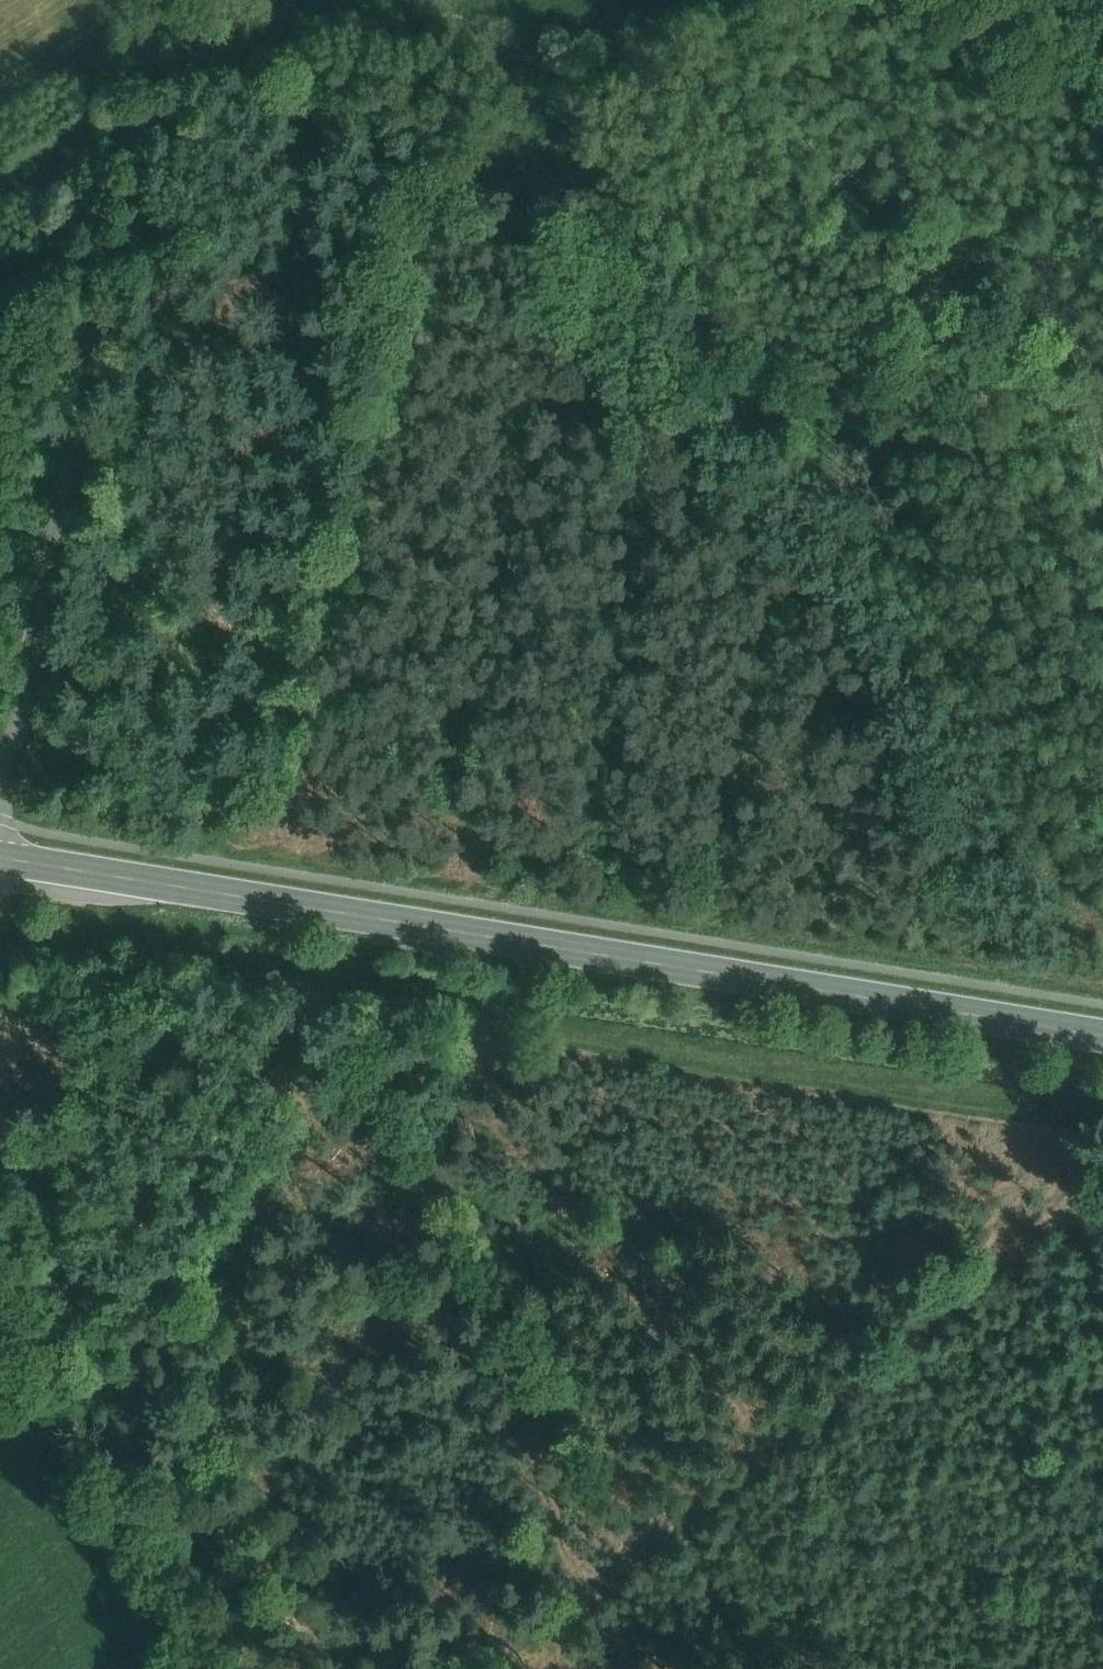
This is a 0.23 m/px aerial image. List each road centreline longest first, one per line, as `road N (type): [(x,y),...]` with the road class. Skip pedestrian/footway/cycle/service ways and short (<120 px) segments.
road 1 (secondary): [(1102,1035),(0,856)]
road 2 (unclassified): [(0,831),(155,0)]

